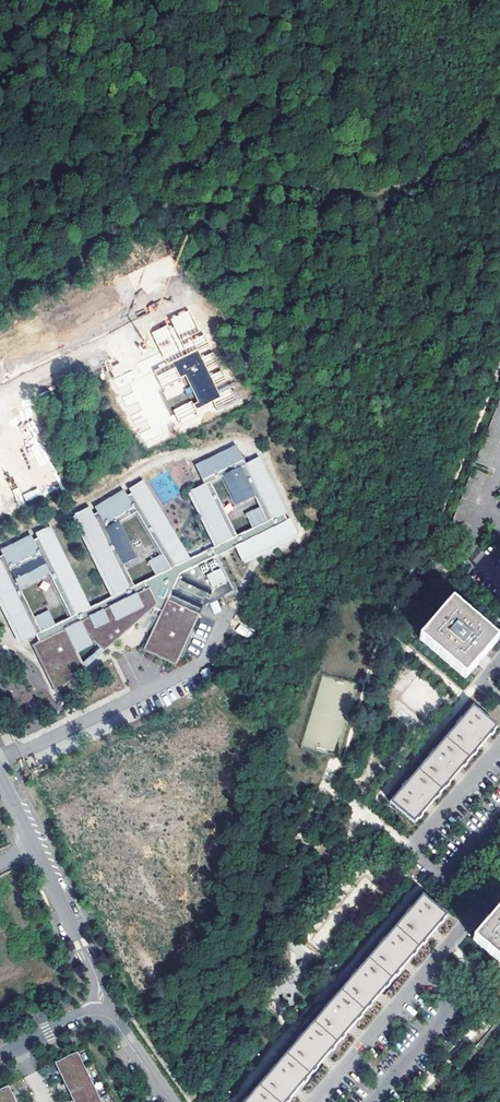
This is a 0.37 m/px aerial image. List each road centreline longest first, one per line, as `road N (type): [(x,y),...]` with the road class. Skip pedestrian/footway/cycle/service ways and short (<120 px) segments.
road 1 (residential): [(99,1012),(98,977),(0,777)]
road 2 (residential): [(475,914),(411,850),(499,747)]
road 3 (residential): [(372,1101),(456,1005),(425,974)]
road 4 (residential): [(425,974),(315,1101)]

